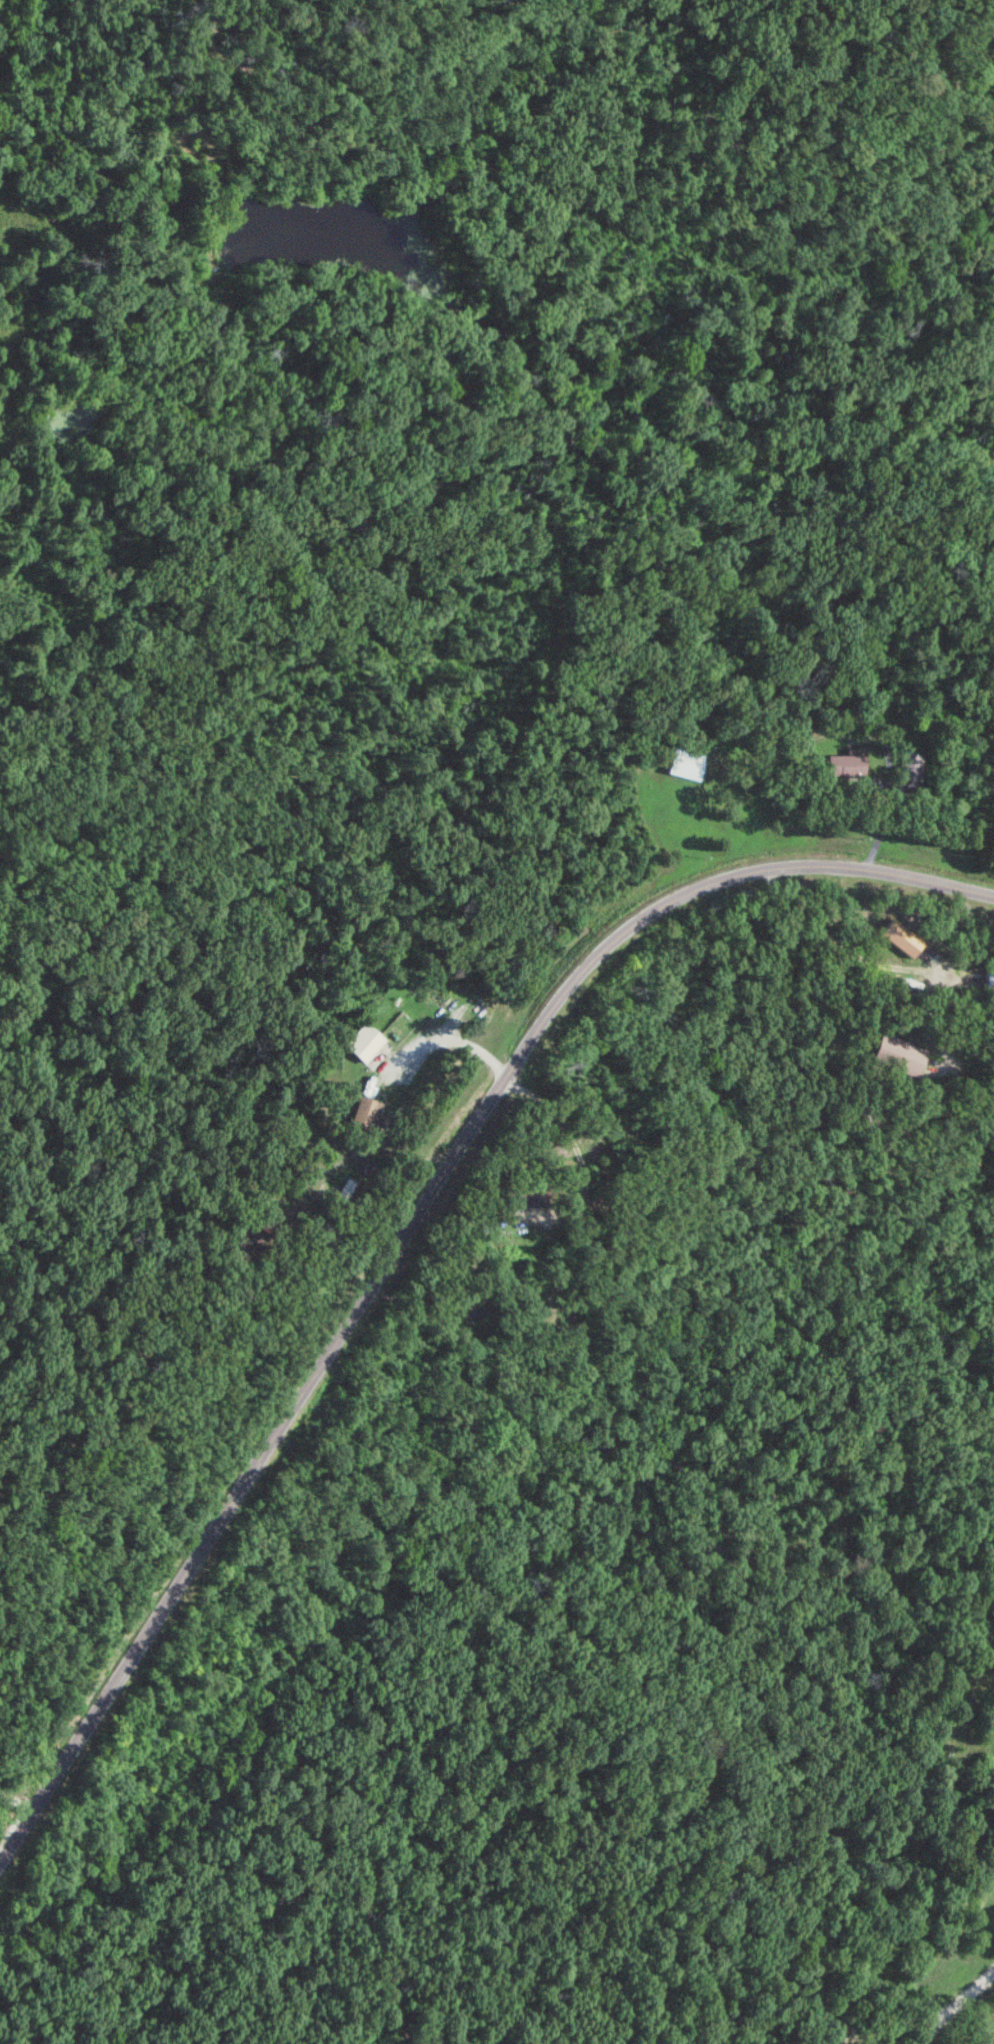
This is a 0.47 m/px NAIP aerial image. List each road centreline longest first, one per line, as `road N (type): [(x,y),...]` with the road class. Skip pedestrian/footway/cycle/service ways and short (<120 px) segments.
road 1 (residential): [(993,893),(892,870),(785,863),(686,892),(598,951),(553,1006),(0,1859)]

